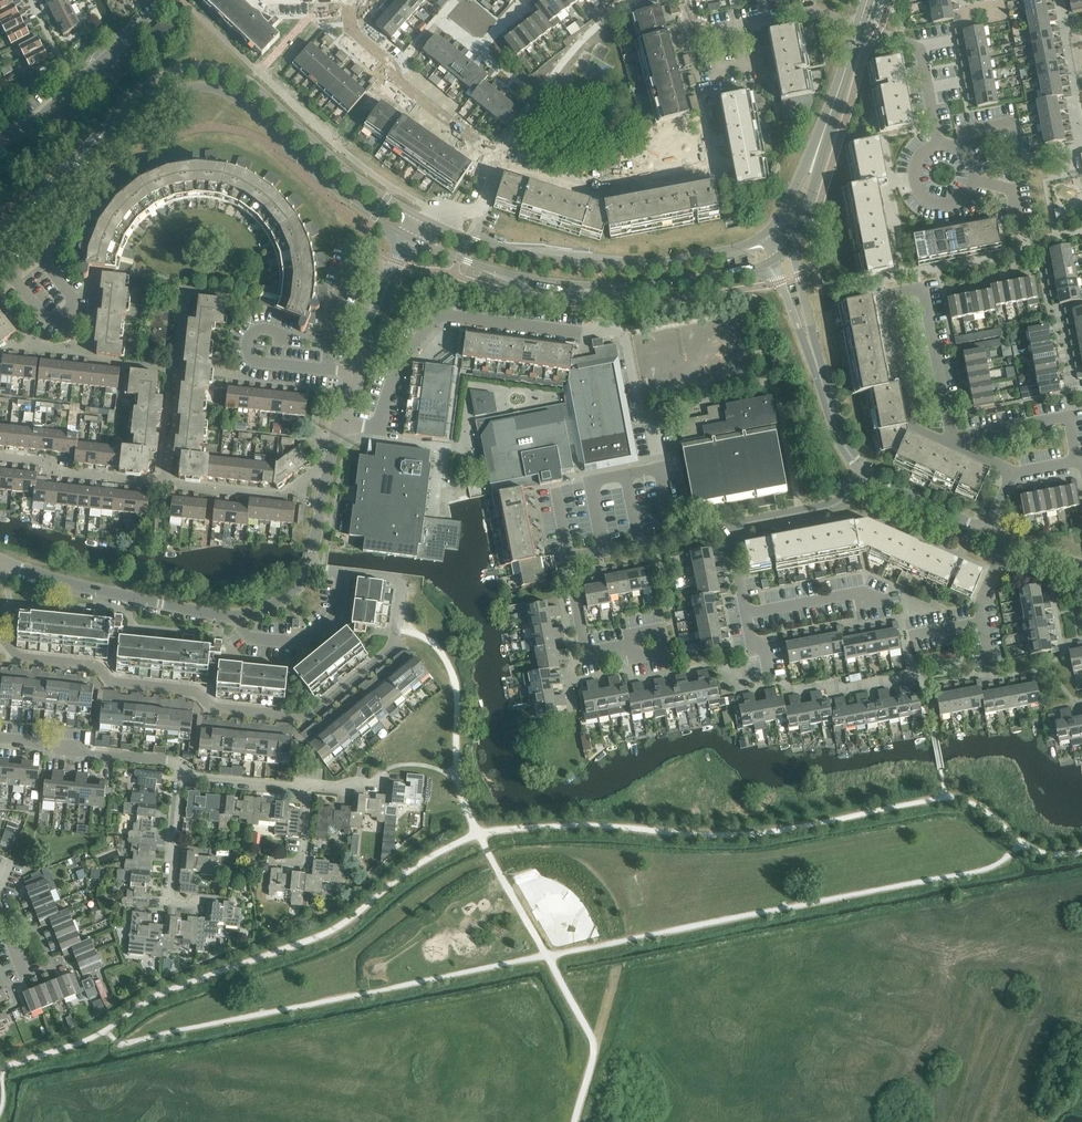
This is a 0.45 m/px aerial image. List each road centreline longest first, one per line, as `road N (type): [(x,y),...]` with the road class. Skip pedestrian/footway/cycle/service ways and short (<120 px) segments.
road 1 (residential): [(342,571),(398,580),(395,645),(306,717),(210,706),(194,692),(114,682),(97,666),(22,658),(0,635)]
road 2 (residential): [(343,421),(383,421),(404,355),(445,313),(619,329),(660,468)]
road 3 (secondary): [(419,219),(334,160),(259,88),(212,68),(156,79),(63,179)]
road 4 (secondary): [(63,179),(160,96),(205,86),(246,106),(325,184),(408,237)]
road 5 (secondary): [(408,237),(468,263),(589,288),(659,287),(770,262)]
road 6 (residential): [(626,190),(578,188),(498,156),(390,75),(391,66),(339,13),(348,0)]
road 7 (secondary): [(767,236),(660,264),(590,263),(527,255),(419,219)]
road 8 (unclassified): [(226,616),(1,562)]
road 9 (residential): [(888,293),(914,285),(923,293),(949,441)]
road 10 (residential): [(182,768),(0,737)]
road 11 (residential): [(949,441),(913,425),(888,293)]
road 12 (residential): [(358,374),(250,355),(253,332),(275,331),(282,340)]
road 13 (residential): [(200,903),(169,900),(182,768)]
road 14 (residential): [(1076,461),(1065,418),(949,441)]
road 15 (residential): [(242,627),(251,636),(305,639),(336,615),(342,571)]
road 16 (unclassified): [(310,566),(343,421)]
road 17 (residential): [(730,529),(828,507),(869,482)]
road 18 (unclassified): [(358,374),(408,237)]
road 19 (residential): [(869,482),(843,443),(816,360)]
road 20 (residential): [(626,190),(645,144),(685,134),(693,176)]
road 21 (residential): [(310,786),(197,778),(182,768)]
road 22 (residential): [(730,529),(751,642),(760,651)]
road 23 (residential): [(986,533),(869,482)]
road 24 (residential): [(568,560),(587,646),(595,652),(623,647)]
road 25 (secondary): [(826,129),(767,236)]
road 26 (secondary): [(789,245),(826,129)]

